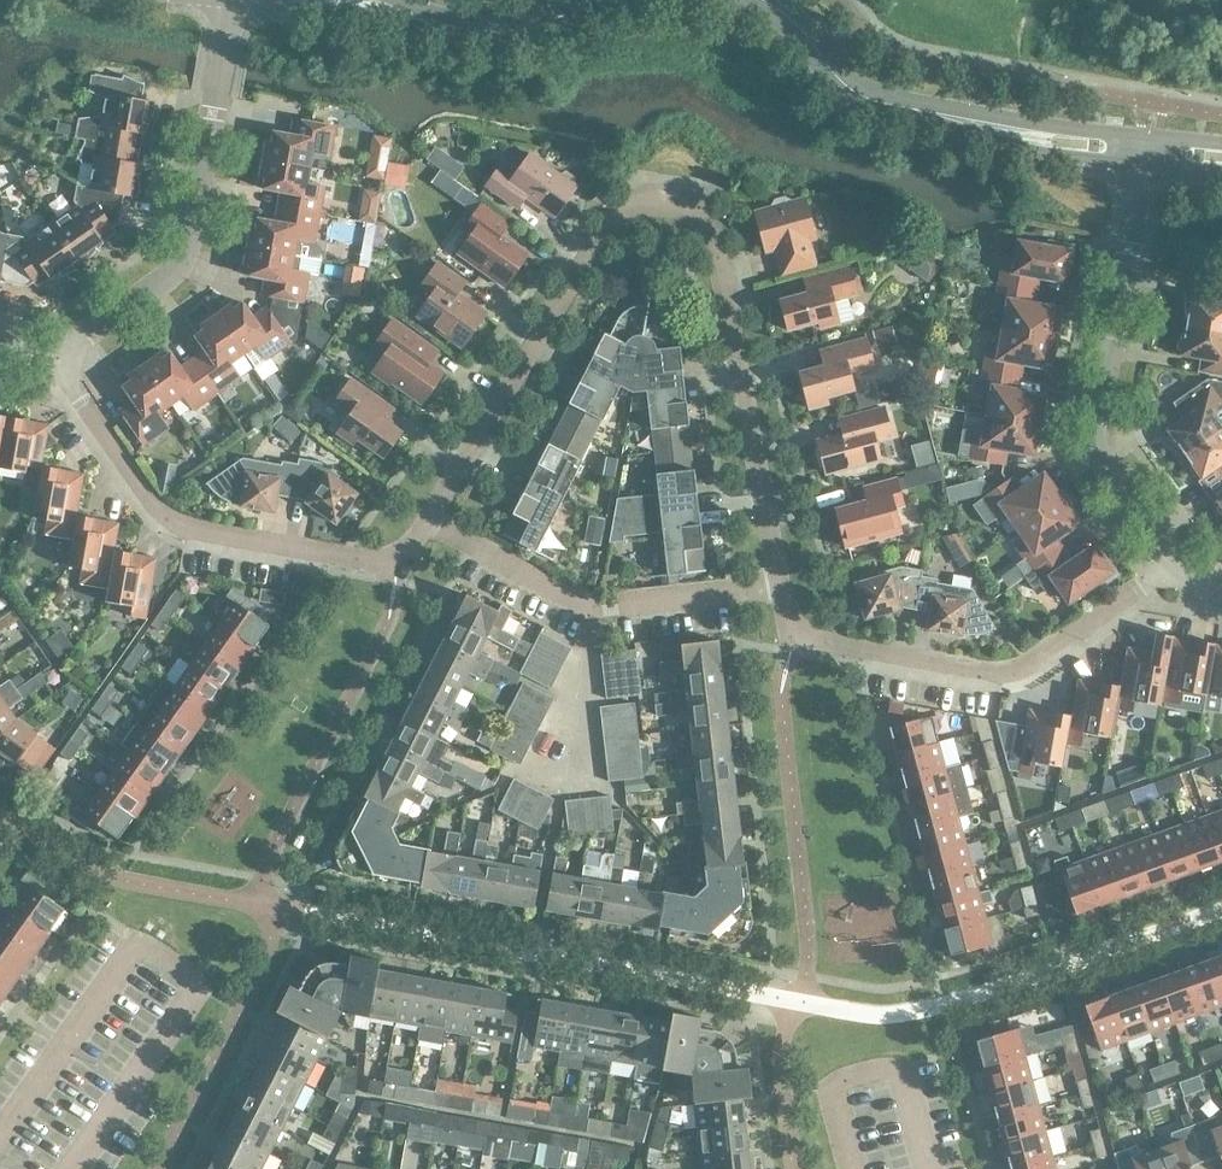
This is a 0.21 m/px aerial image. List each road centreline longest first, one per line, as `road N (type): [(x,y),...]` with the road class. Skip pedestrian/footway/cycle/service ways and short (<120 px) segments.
road 1 (residential): [(59,356),(174,521),(398,564),(605,232),(646,197),(695,207),(718,241),(783,585),(801,639),(994,673),(1019,669),(1168,570)]
road 2 (residential): [(1168,570),(1102,477),(1099,433),(1154,149)]
road 3 (residential): [(1154,149),(879,104),(834,69),(788,17),(759,0)]
road 4 (residential): [(59,356),(167,285),(194,255),(233,0)]
road 5 (residential): [(602,0),(565,17),(488,31),(311,0)]

